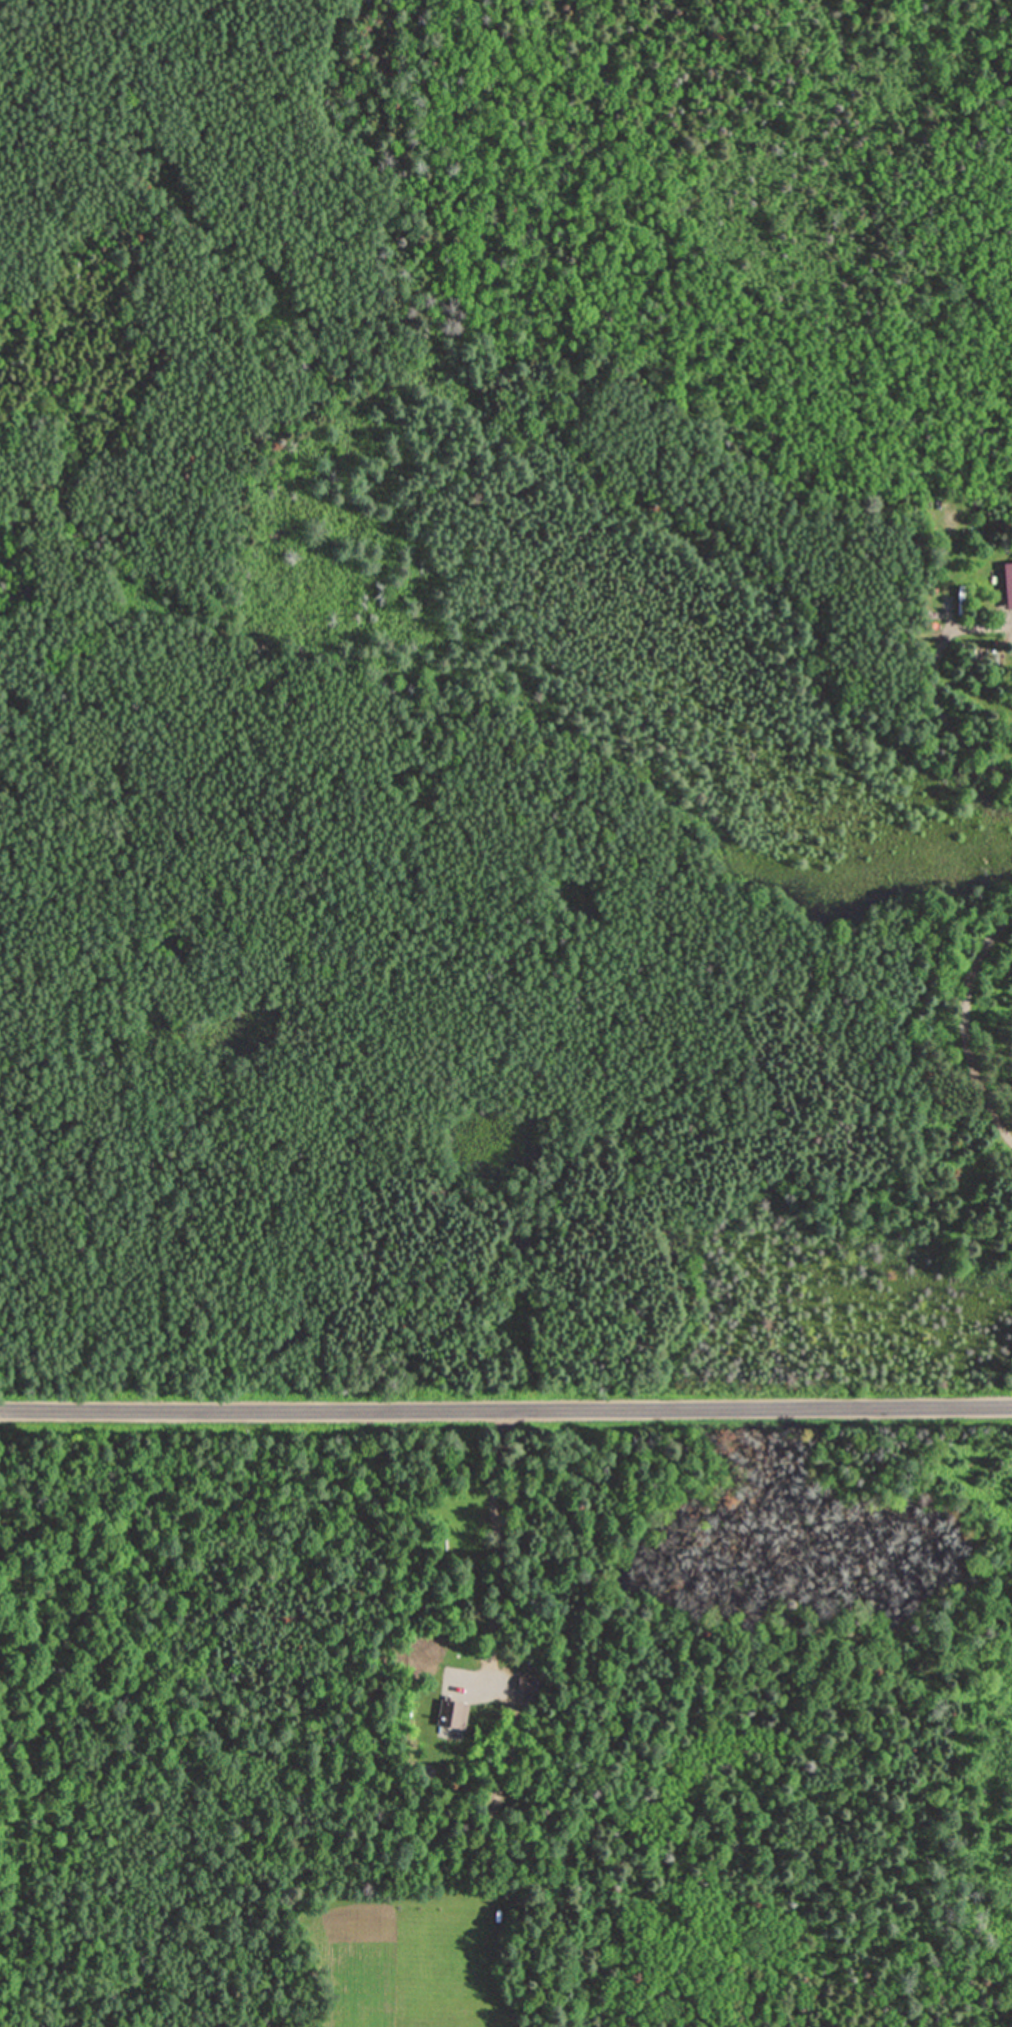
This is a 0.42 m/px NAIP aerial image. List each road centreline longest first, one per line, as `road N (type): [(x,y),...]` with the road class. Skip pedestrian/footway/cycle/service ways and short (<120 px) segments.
road 1 (tertiary): [(1011,1407),(0,1408)]

